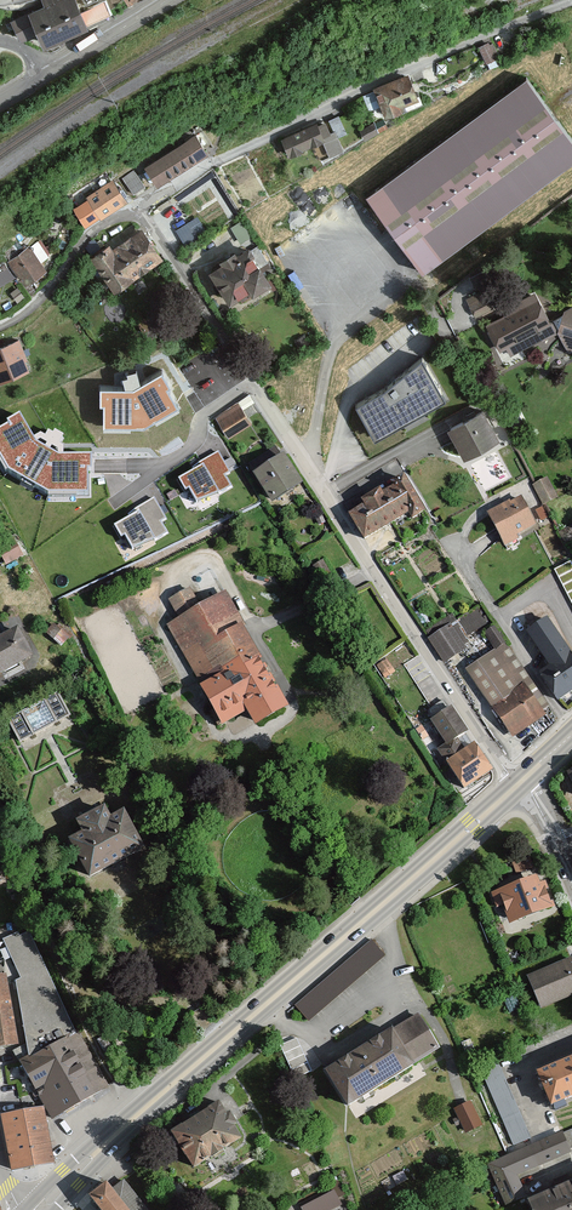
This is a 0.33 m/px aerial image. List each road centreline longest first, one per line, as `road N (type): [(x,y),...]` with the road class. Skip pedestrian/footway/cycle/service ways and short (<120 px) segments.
road 1 (residential): [(515,784),(137,203)]
road 2 (primary): [(515,784),(39,1209)]

